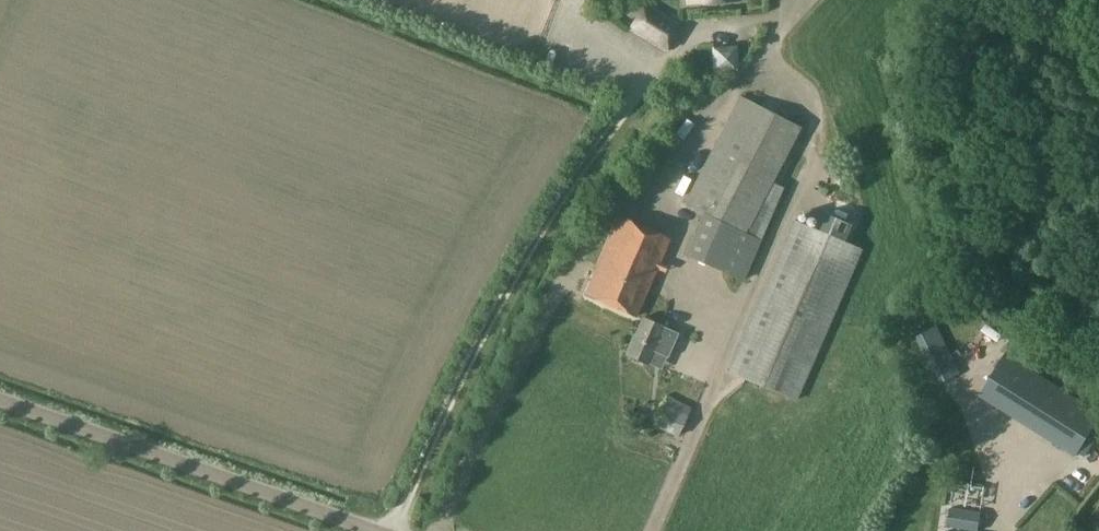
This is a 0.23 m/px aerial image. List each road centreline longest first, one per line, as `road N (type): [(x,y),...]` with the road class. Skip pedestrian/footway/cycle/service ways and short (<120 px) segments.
road 1 (unclassified): [(375,530),(0,401)]

